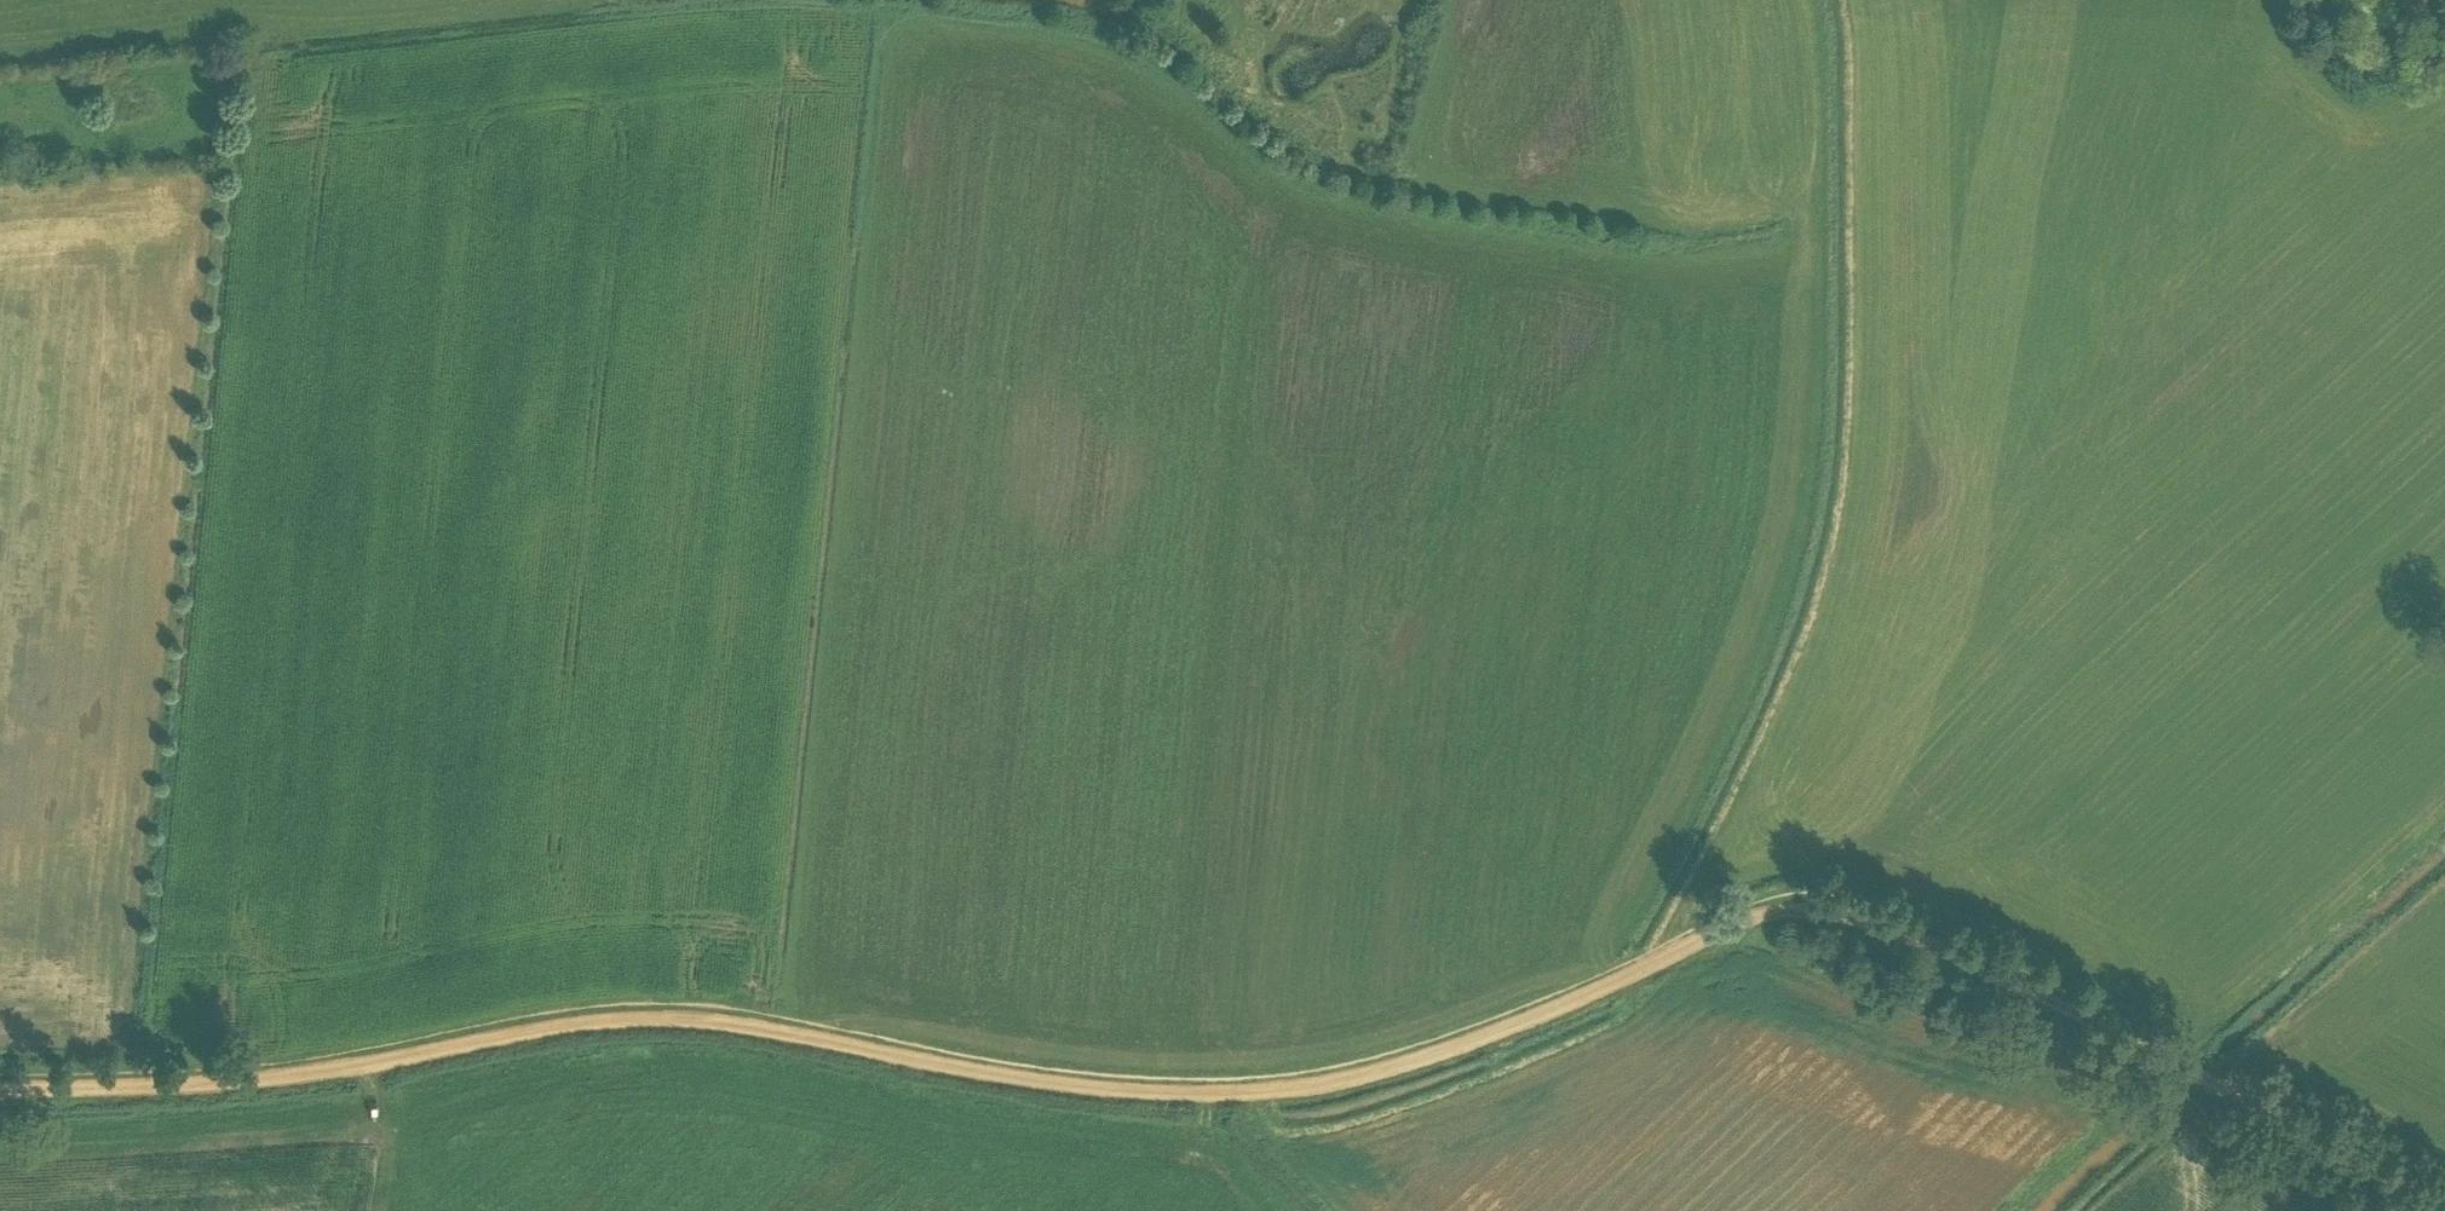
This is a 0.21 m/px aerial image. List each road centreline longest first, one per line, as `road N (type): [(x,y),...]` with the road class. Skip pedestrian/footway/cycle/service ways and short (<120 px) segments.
road 1 (track): [(2430,1210),(2067,1008),(1942,951),(1811,914),(1786,913),(1692,947),(1427,1060),(1285,1091),(1157,1096),(1036,1086),(707,1024),(592,1023),(264,1082),(0,1091)]

